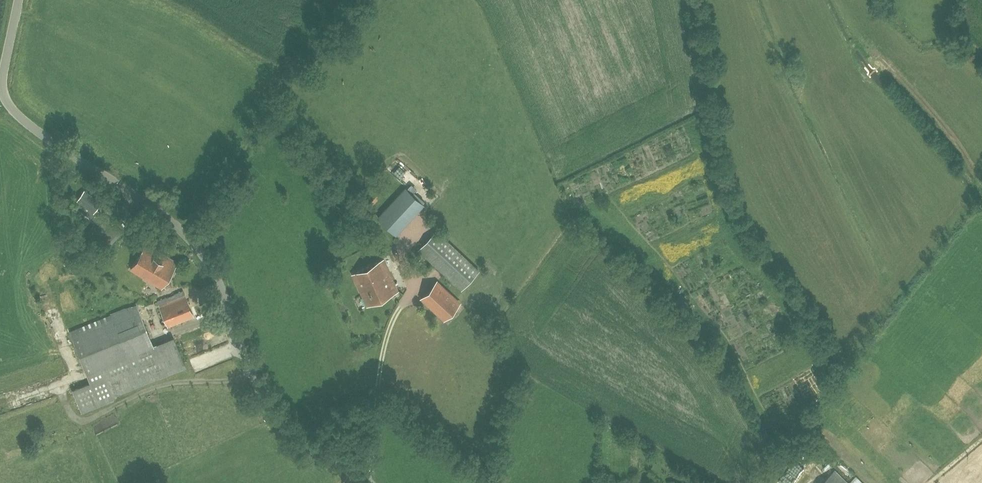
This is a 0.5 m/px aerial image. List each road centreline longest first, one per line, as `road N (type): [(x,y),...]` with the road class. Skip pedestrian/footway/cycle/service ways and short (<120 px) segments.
road 1 (unclassified): [(370,482),(277,413),(215,275),(179,228),(9,105),(3,77),(17,0)]

